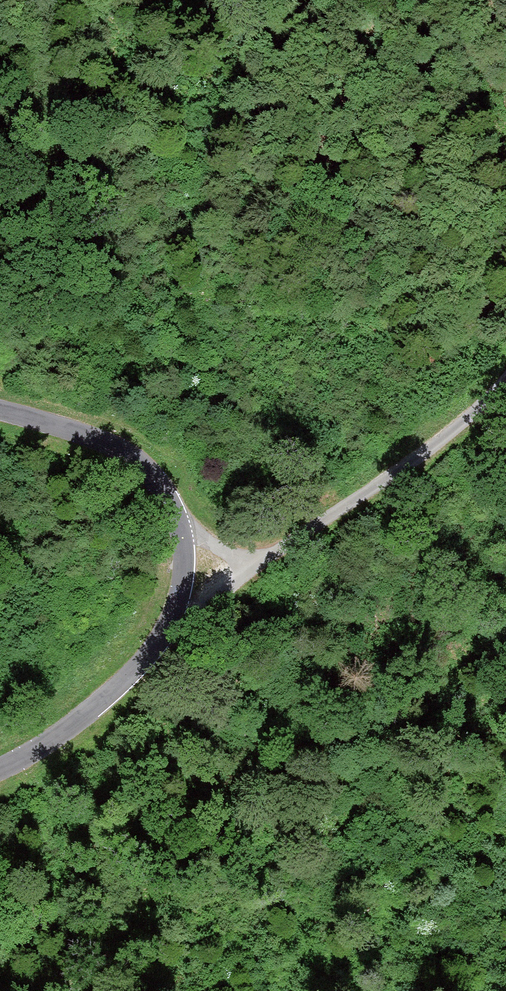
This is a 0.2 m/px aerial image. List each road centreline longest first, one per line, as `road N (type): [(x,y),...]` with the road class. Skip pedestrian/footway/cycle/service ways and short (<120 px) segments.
road 1 (tertiary): [(0,767),(96,709),(130,678),(170,629),(183,564),(181,523),(136,461),(68,430),(0,411)]
road 2 (track): [(170,629),(432,446),(505,378)]

